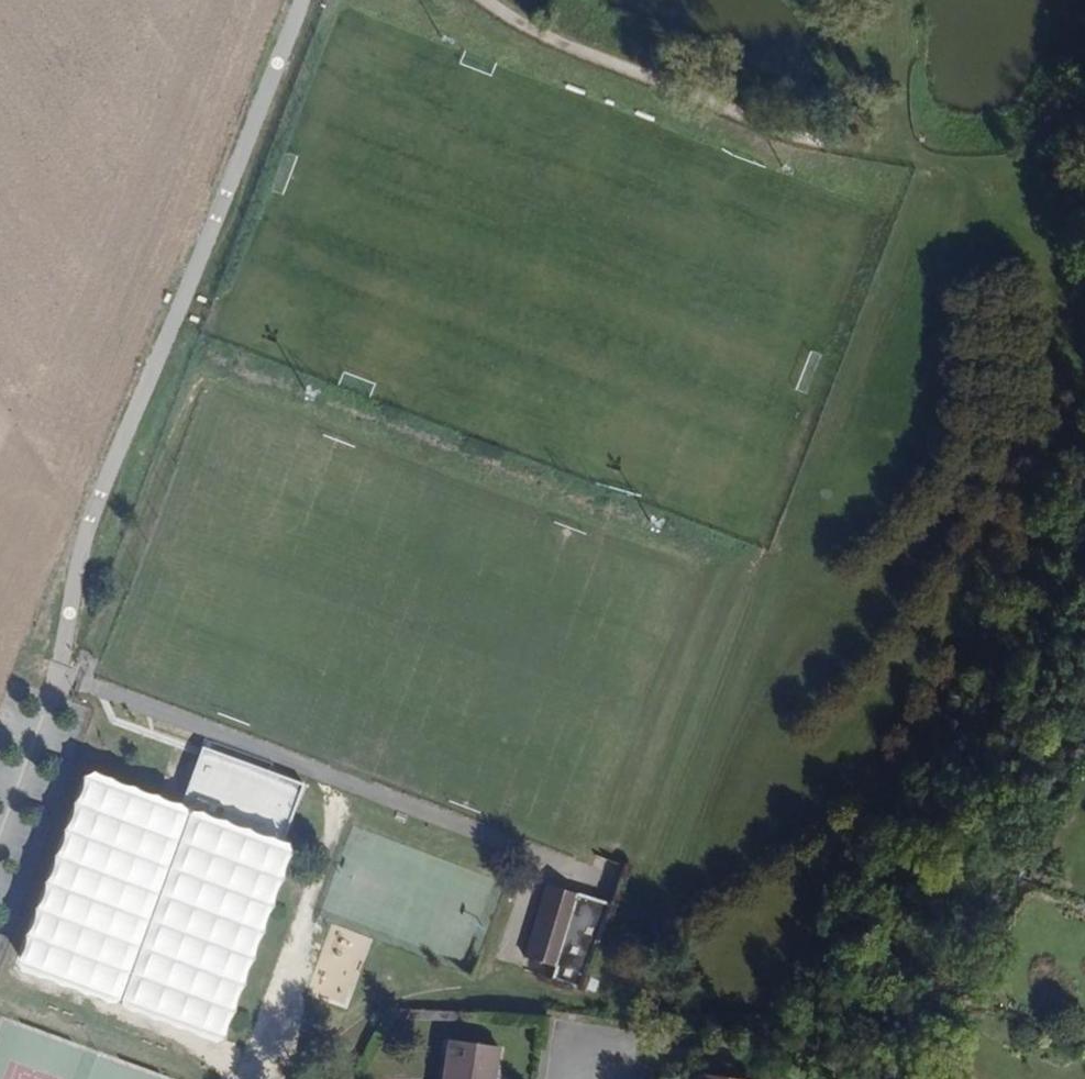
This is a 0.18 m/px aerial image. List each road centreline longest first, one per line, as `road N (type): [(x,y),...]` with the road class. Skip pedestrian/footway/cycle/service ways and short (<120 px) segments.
road 1 (unclassified): [(298,0),(110,463),(73,588),(55,698)]
road 2 (residential): [(0,849),(55,698)]

